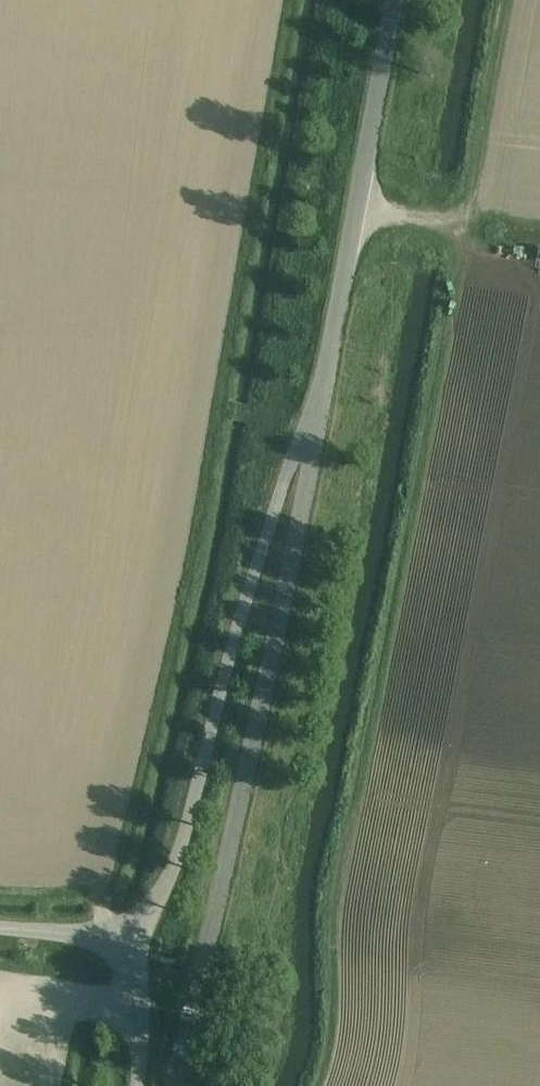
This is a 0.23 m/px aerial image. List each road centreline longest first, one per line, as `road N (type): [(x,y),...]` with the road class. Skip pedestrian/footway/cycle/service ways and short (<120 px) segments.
road 1 (unclassified): [(168,1085),(250,762),(325,391)]
road 2 (unclassified): [(325,391),(274,514),(181,848),(135,942)]
road 3 (unclassified): [(325,391),(390,0)]
road 4 (unclassified): [(135,942),(138,1085)]
road 5 (unclassified): [(135,942),(0,929)]

